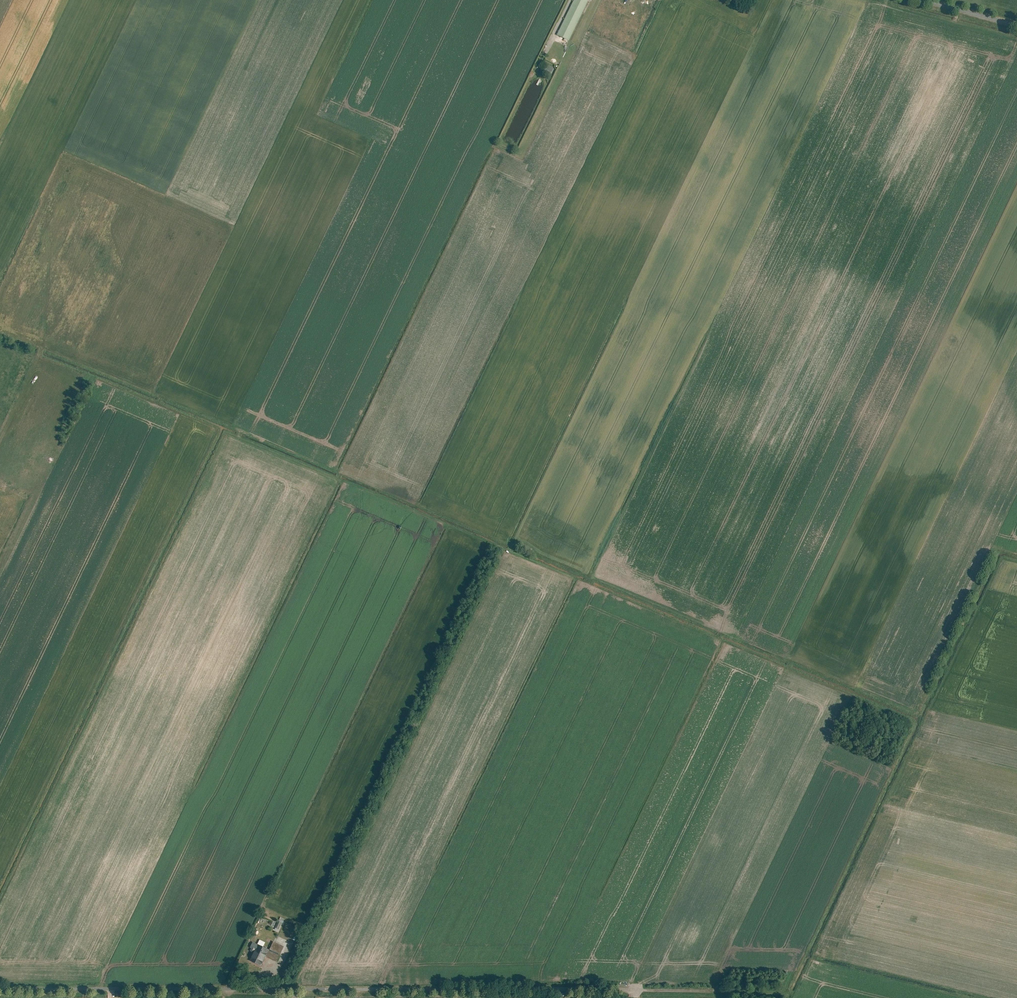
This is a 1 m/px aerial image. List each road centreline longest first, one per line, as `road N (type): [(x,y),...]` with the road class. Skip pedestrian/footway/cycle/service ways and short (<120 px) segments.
road 1 (unclassified): [(0,988),(636,990)]

